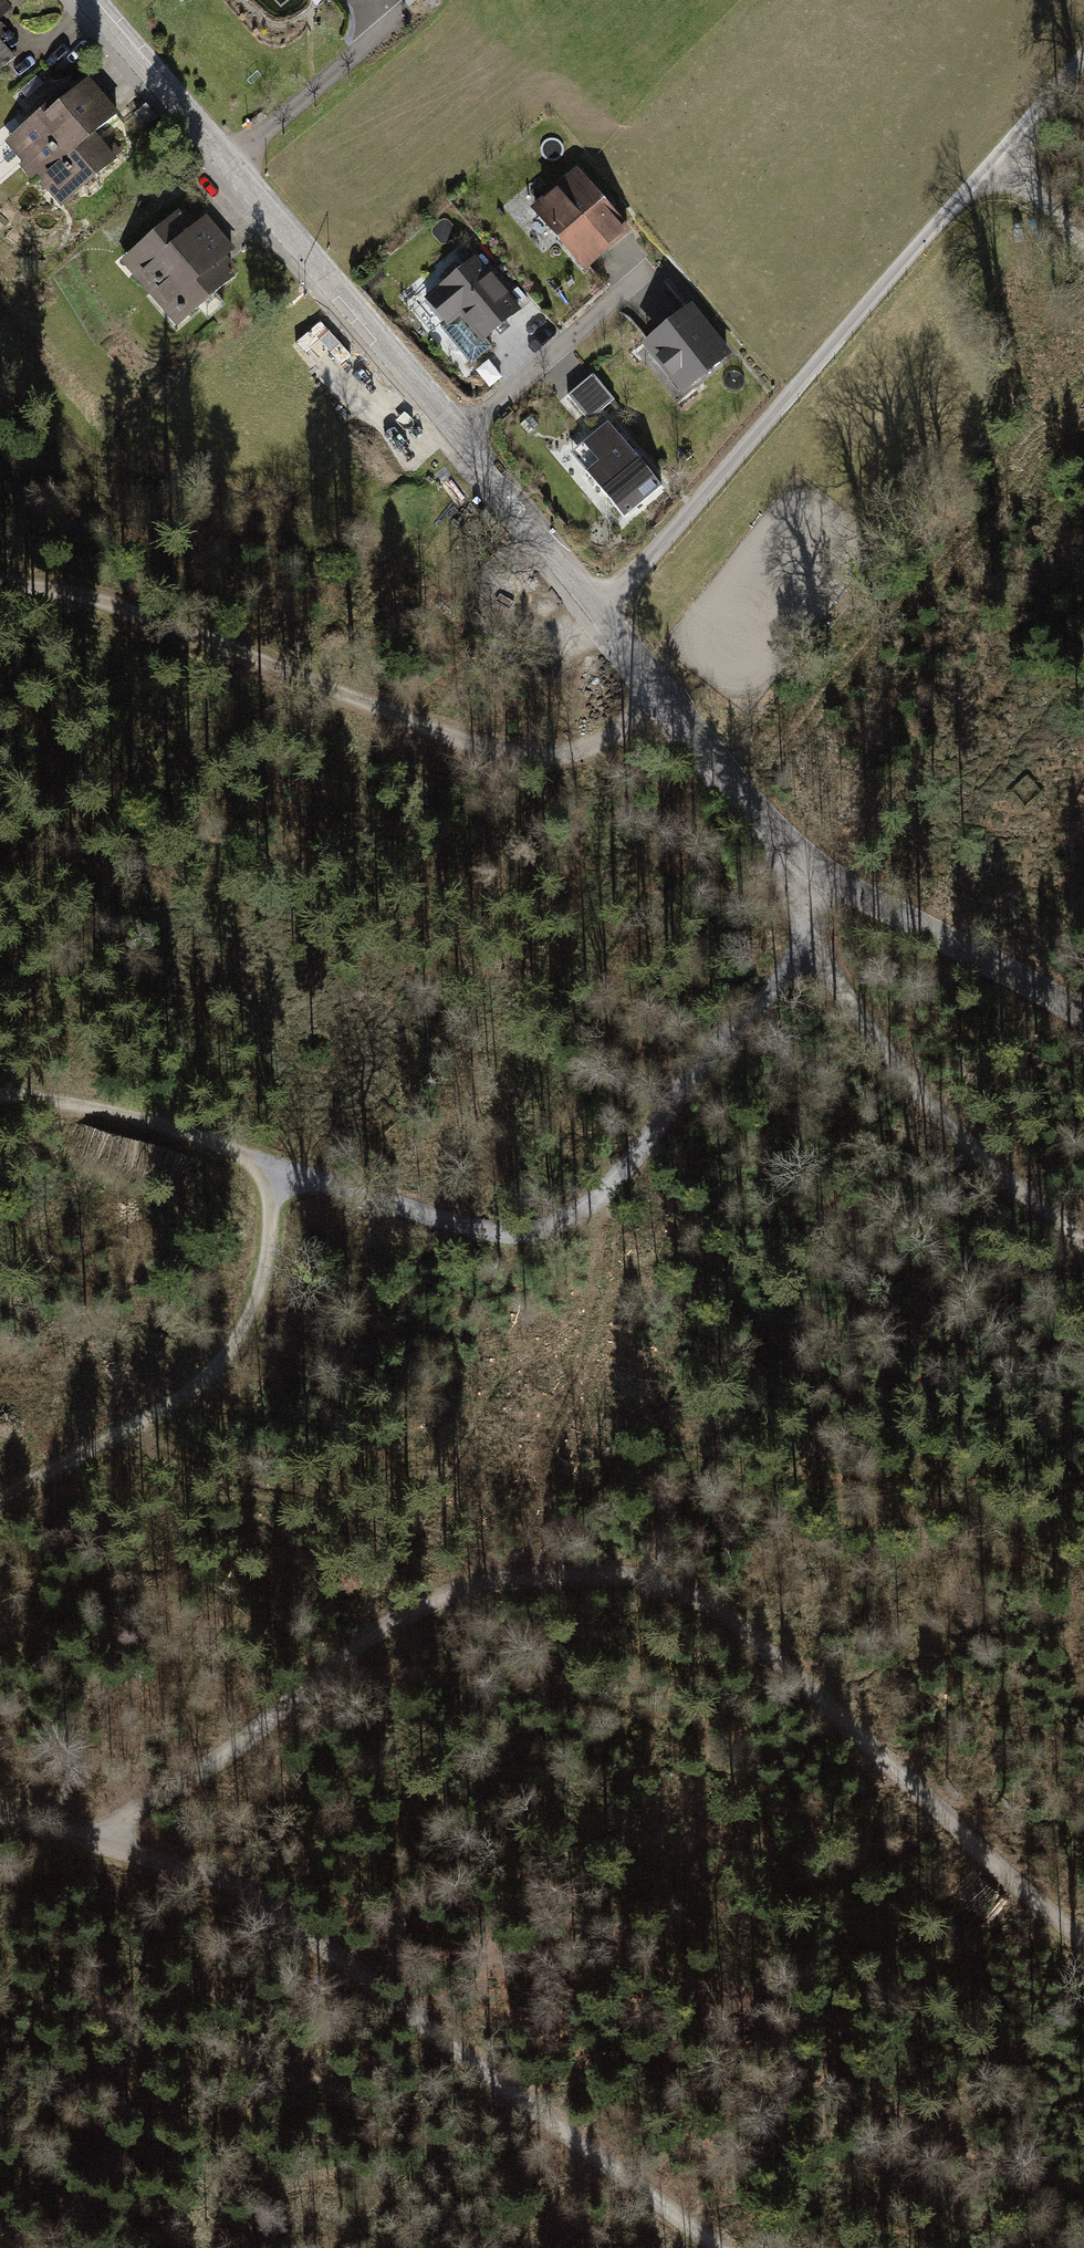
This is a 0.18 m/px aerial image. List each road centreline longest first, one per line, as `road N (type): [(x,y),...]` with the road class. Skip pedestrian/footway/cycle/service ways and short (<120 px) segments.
road 1 (residential): [(89,0),(809,872),(1083,1019)]
road 2 (track): [(72,1838),(140,1819),(413,1605),(482,1585),(637,1572),(734,1610),(809,1689),(1083,1929)]
road 3 (track): [(0,1085),(105,1110),(263,1168),(464,1227),(514,1229),(568,1217),(628,1168),(813,937),(809,872)]
road 4 (track): [(0,1814),(173,1863),(259,1908),(440,2033),(718,2247)]
road 5 (track): [(597,618),(1083,55)]
road 6 (track): [(646,677),(626,723),(579,754),(523,758),(129,611),(68,592),(0,583)]
road 7 (track): [(0,1497),(206,1378),(259,1301),(268,1245),(263,1168)]
road 8 (track): [(994,159),(1083,247)]

